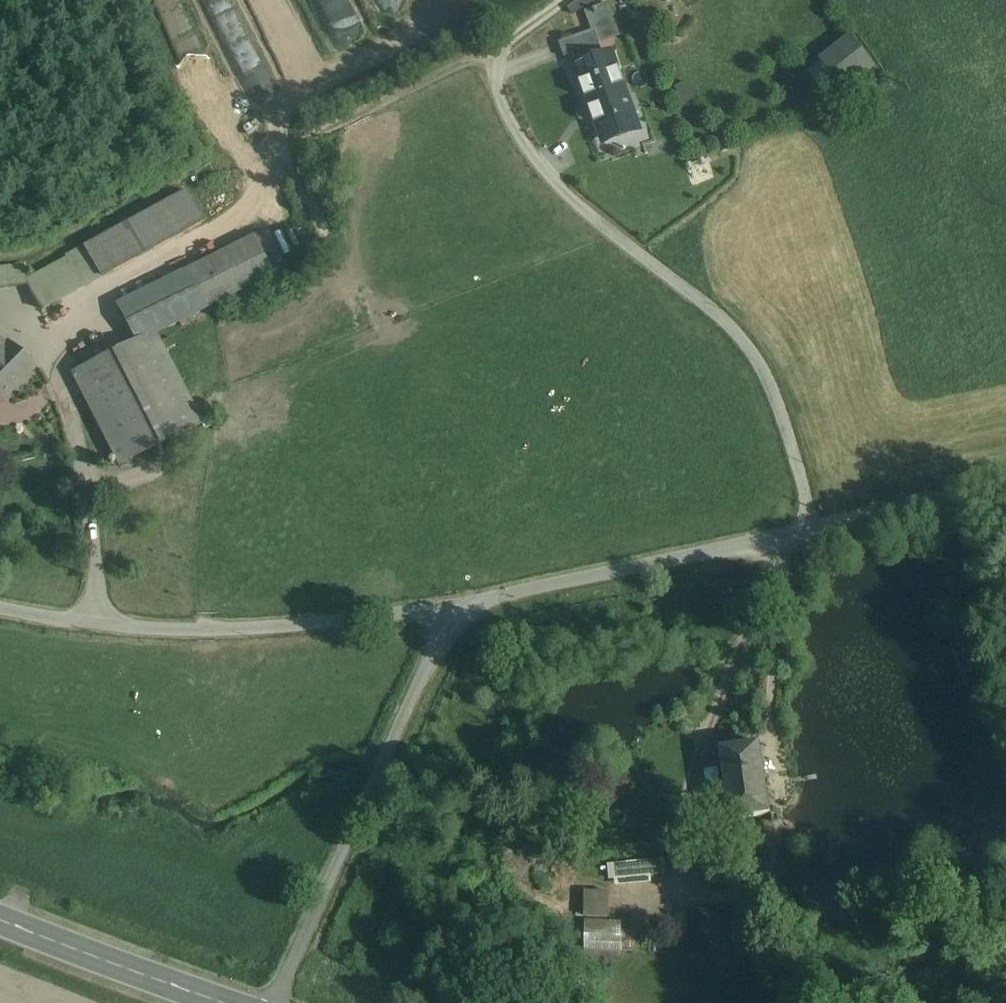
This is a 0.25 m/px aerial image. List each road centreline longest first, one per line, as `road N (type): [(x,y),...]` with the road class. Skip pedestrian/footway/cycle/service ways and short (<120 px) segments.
road 1 (unclassified): [(1005,485),(456,608)]
road 2 (unclassified): [(456,608),(250,629),(98,624),(0,608)]
road 3 (unclassified): [(280,1002),(370,784),(456,608)]
road 4 (track): [(511,42),(280,153)]
road 5 (secondary): [(220,1002),(0,920)]

